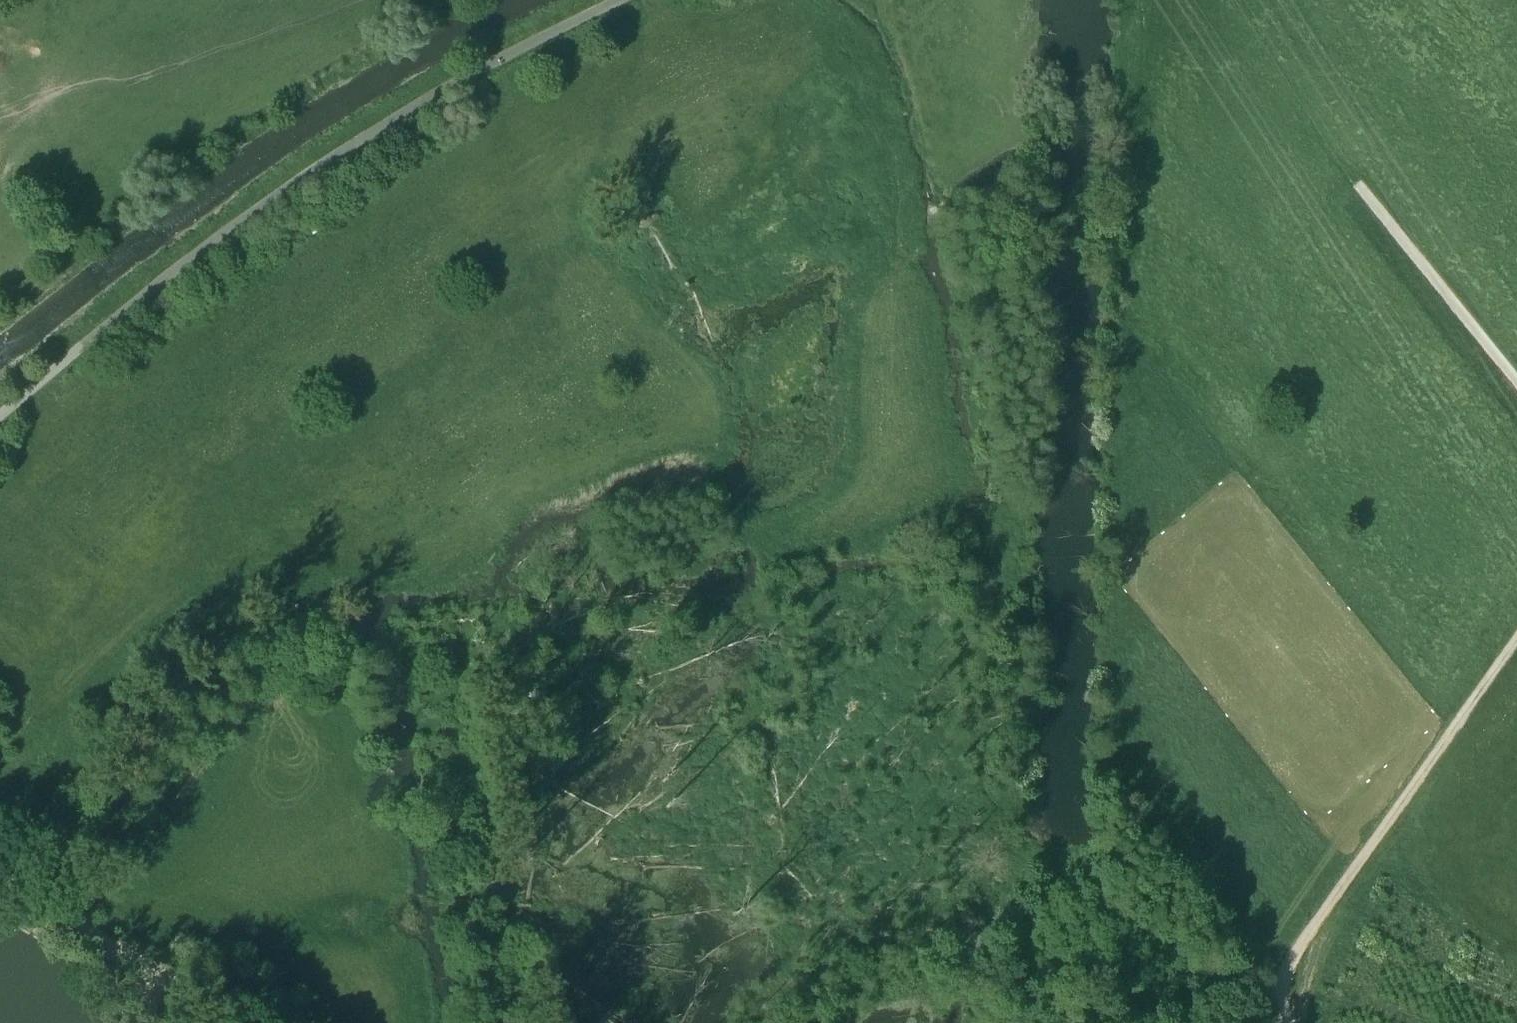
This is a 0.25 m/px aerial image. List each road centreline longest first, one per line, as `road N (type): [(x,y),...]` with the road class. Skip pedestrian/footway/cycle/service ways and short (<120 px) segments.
road 1 (track): [(0,415),(267,201),(482,69),(624,0)]
road 2 (track): [(1516,639),(1270,987),(1285,1022)]
road 3 (track): [(0,874),(185,985)]

